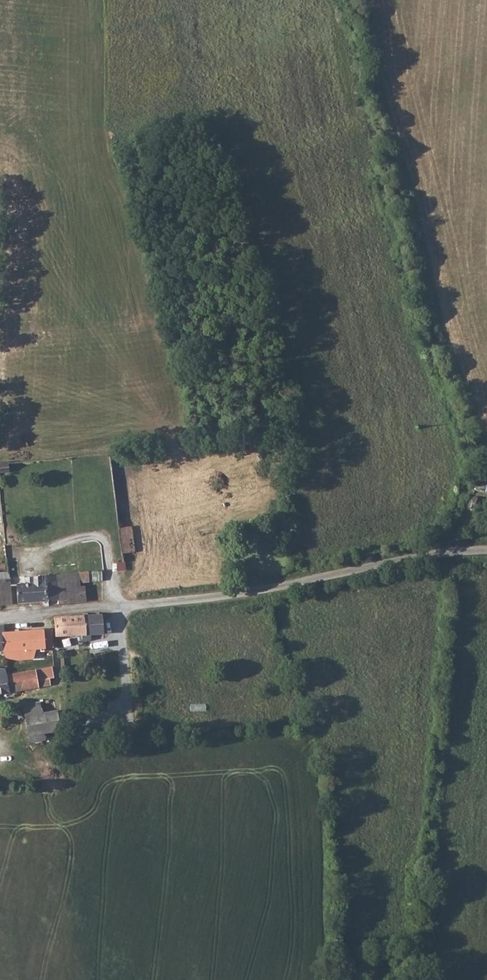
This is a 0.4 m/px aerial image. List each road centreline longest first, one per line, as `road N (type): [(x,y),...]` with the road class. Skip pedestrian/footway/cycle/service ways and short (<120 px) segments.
road 1 (unclassified): [(0,616),(296,584),(486,551)]

